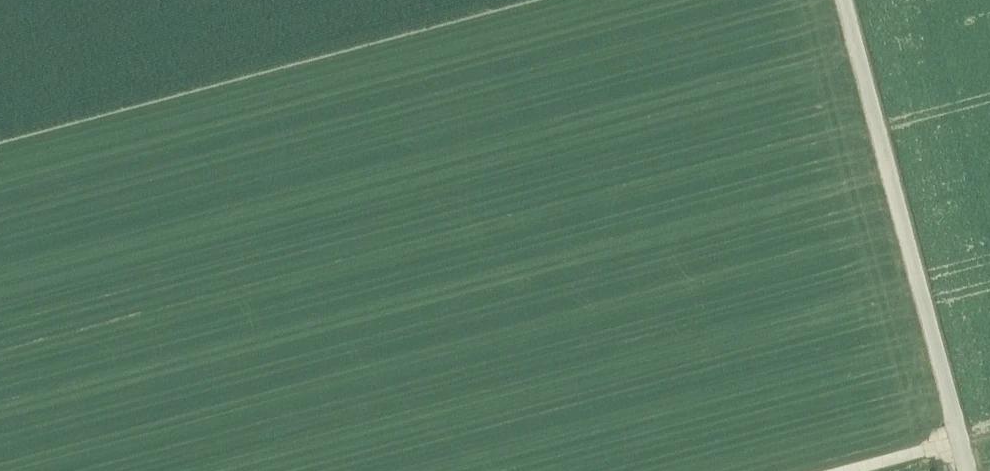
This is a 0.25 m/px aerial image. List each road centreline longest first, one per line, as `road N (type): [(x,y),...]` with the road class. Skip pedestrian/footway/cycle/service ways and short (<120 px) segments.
road 1 (track): [(842,0),(967,470)]

